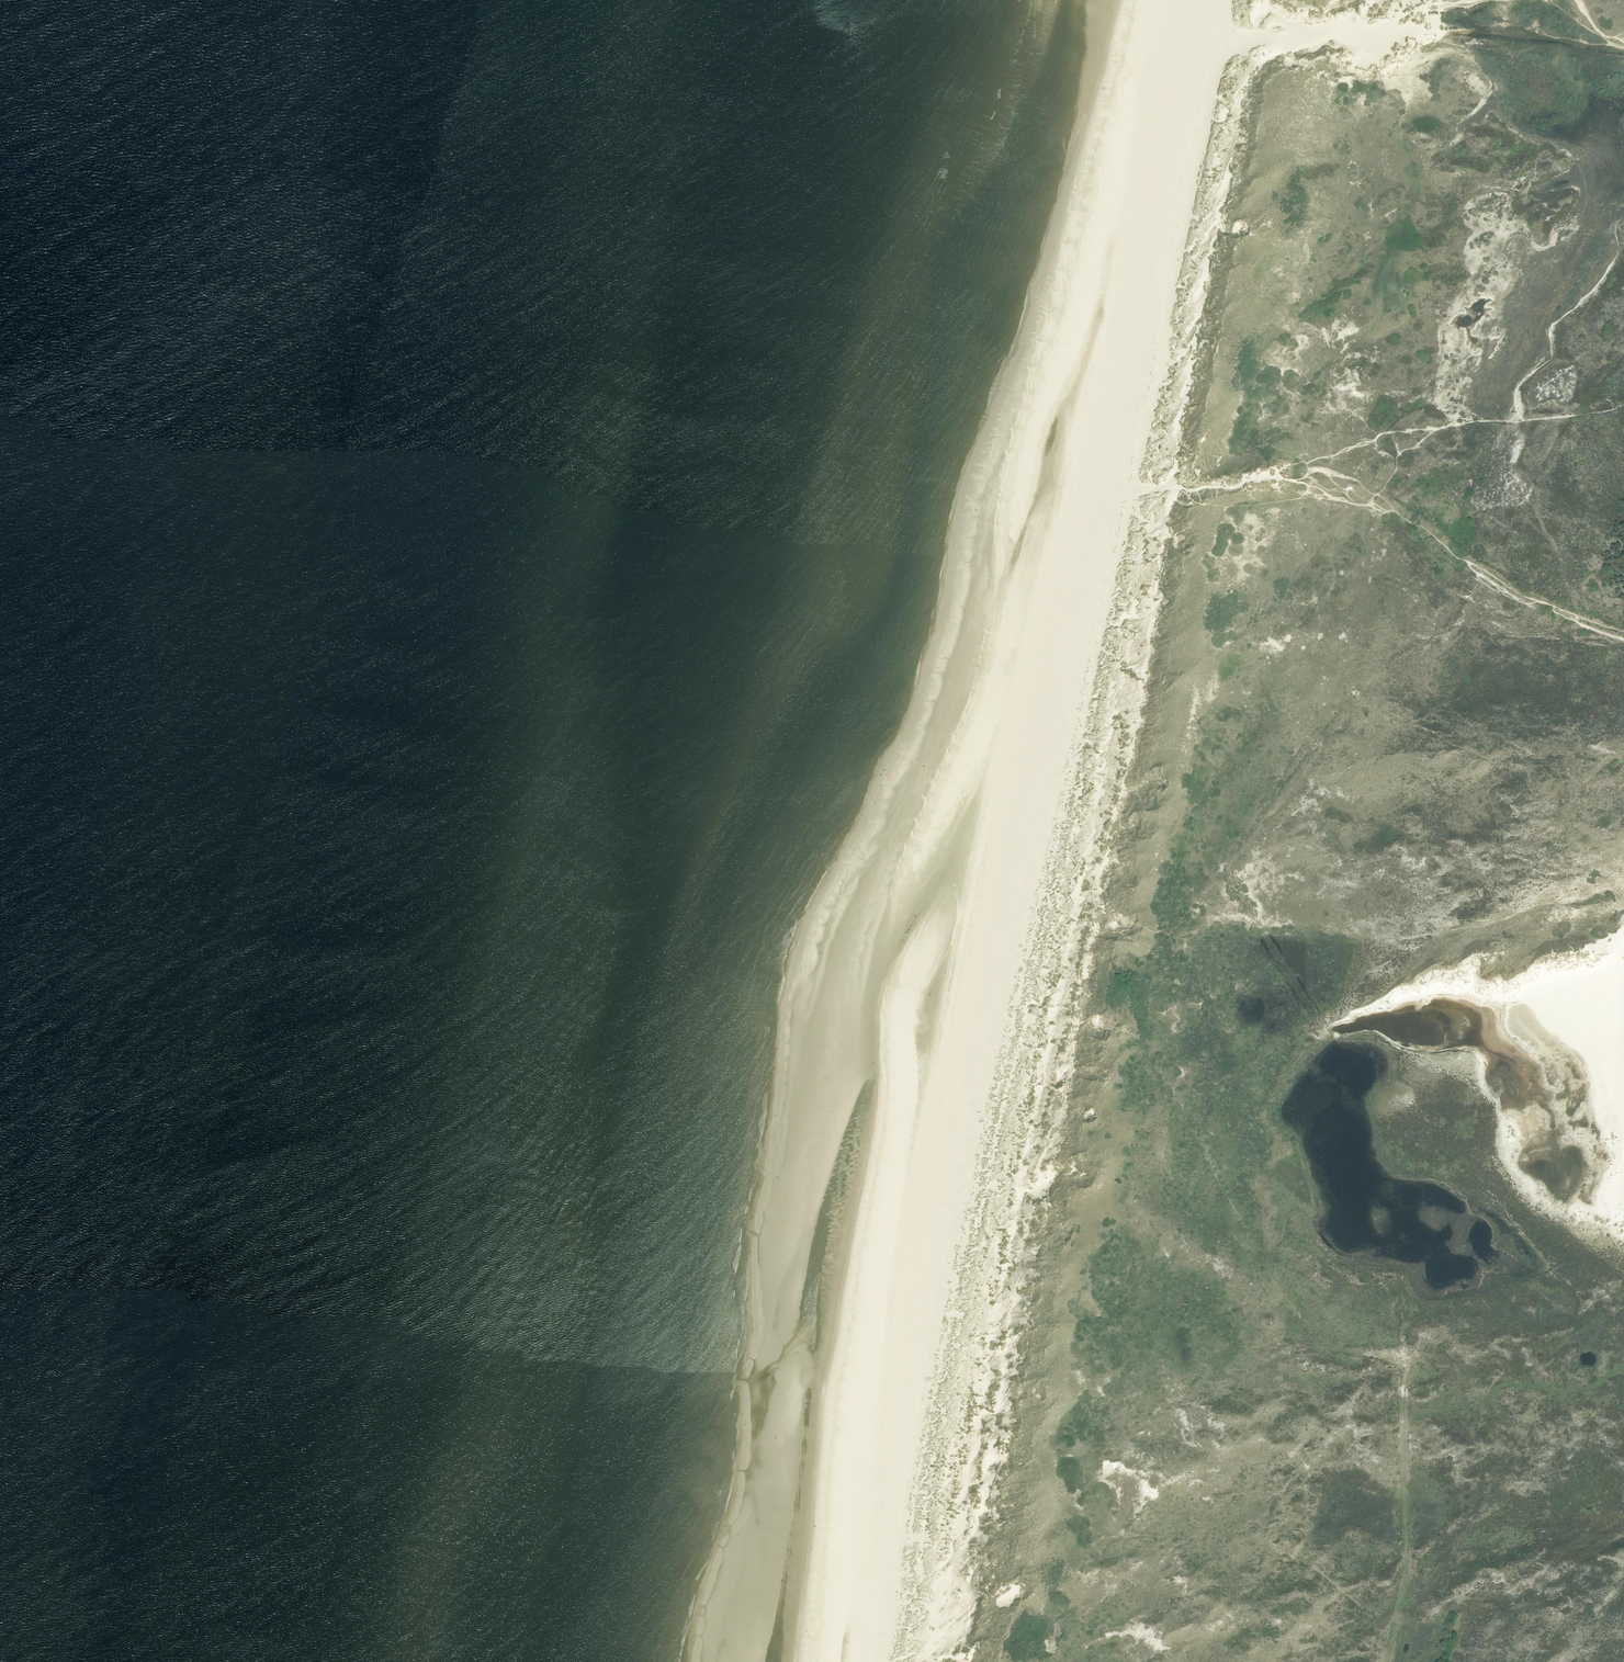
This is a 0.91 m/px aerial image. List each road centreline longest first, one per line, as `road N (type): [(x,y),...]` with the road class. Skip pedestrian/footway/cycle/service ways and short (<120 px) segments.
road 1 (track): [(1404,1423),(1406,1575),(1387,1661)]

